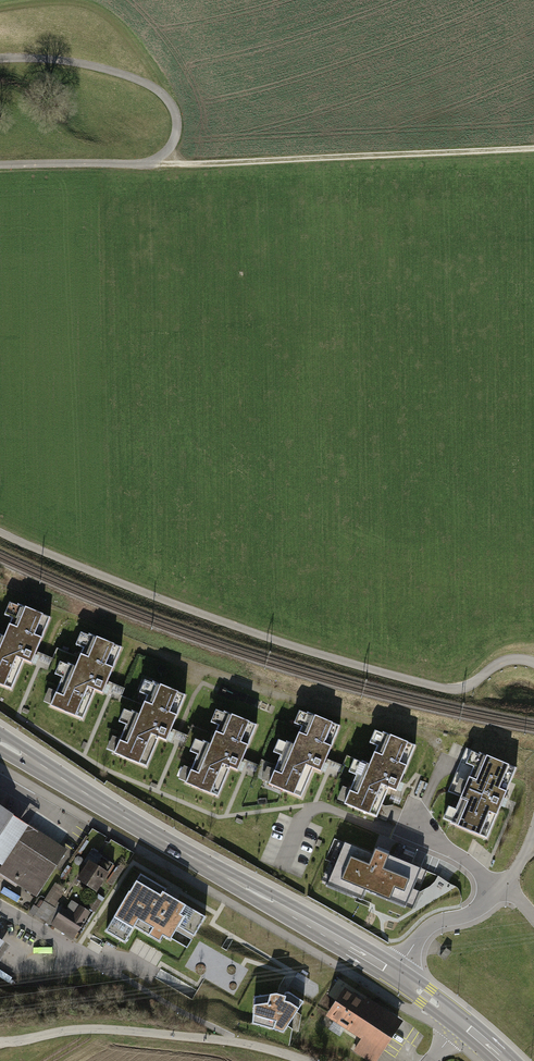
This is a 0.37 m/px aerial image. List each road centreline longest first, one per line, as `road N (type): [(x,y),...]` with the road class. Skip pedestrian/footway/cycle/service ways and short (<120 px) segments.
road 1 (track): [(0,532),(295,647),(450,690),(513,658),(533,662)]
road 2 (primary): [(0,740),(394,973)]
road 3 (track): [(0,59),(37,55),(148,82),(166,96),(174,121),(157,162),(0,164)]
road 4 (track): [(157,162),(533,148)]
road 5 (residential): [(304,1060),(233,1041),(96,1029),(0,1042)]
road 6 (residential): [(0,907),(119,976)]
road 7 (residential): [(497,890),(478,908),(434,924),(394,973)]

